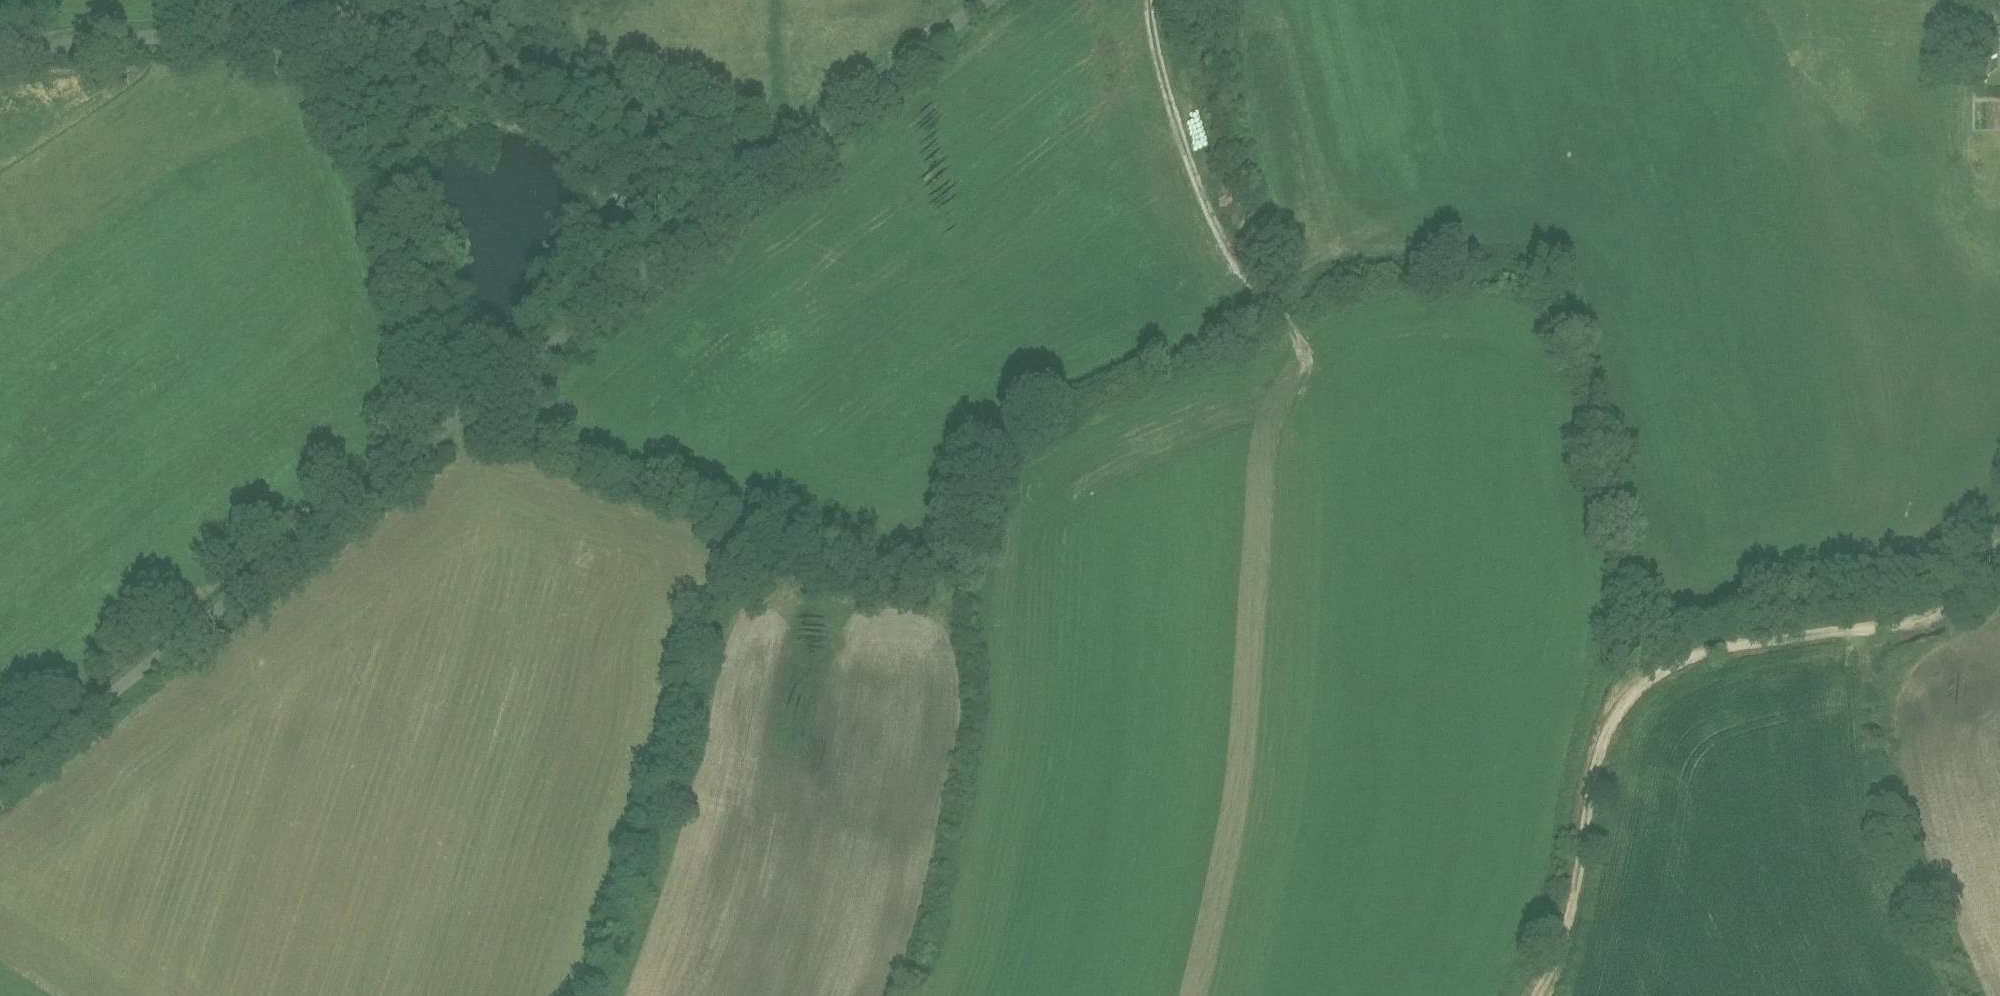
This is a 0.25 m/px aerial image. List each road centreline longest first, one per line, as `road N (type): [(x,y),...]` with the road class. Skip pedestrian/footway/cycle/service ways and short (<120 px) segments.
road 1 (residential): [(758,175),(0,780)]
road 2 (track): [(1538,995),(1579,899),(1610,717),(1648,684),(1701,659),(1939,610),(1999,550)]
road 3 (residential): [(758,175),(340,19)]
road 4 (residential): [(340,19),(0,54)]
road 5 (residential): [(996,0),(758,175)]

